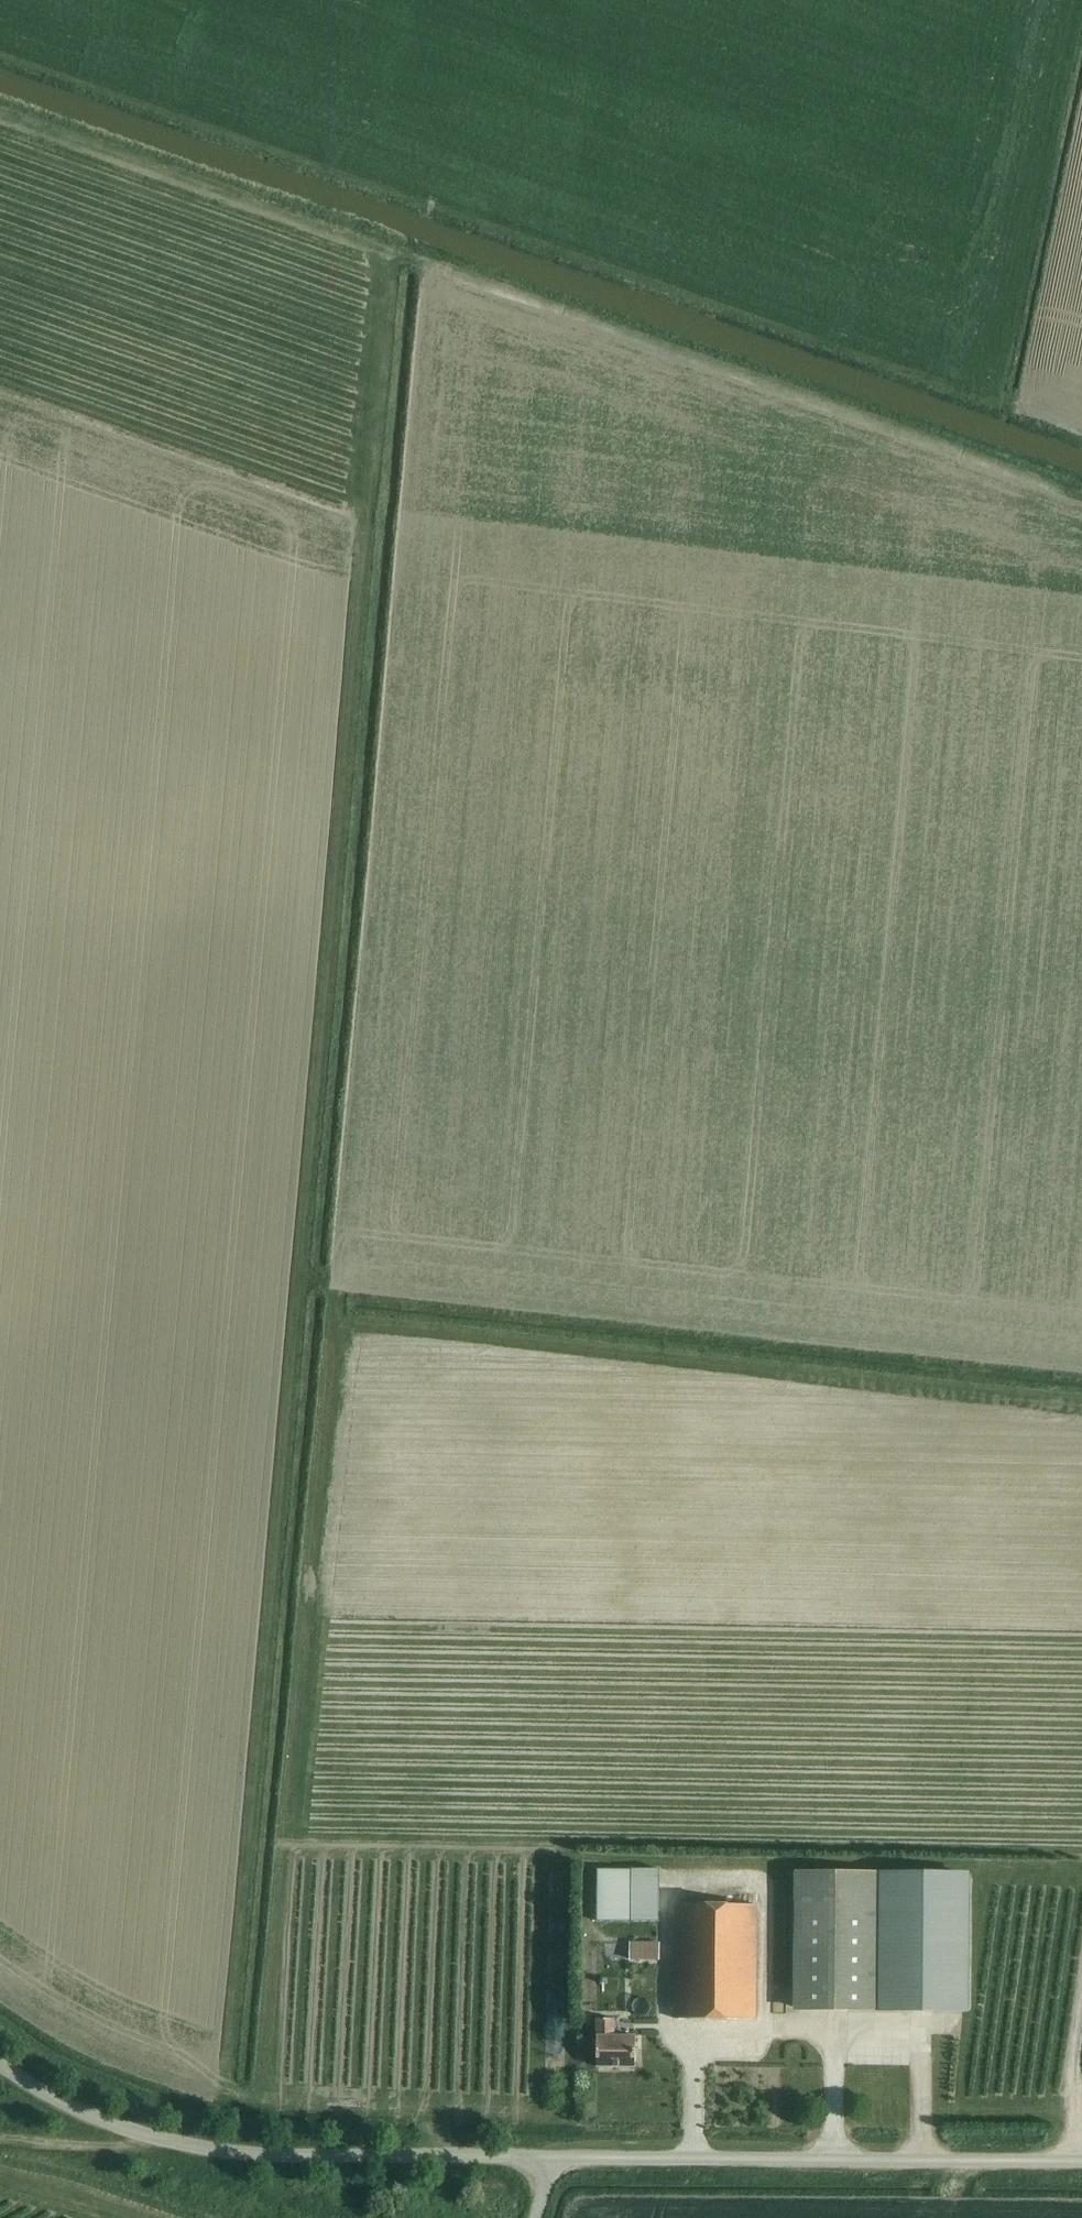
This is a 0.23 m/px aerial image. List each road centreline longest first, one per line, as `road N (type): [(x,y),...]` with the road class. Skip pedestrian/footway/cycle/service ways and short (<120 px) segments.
road 1 (unclassified): [(545,2160),(211,2150),(100,2119),(0,2065)]
road 2 (unclassified): [(1081,2165),(545,2160)]

